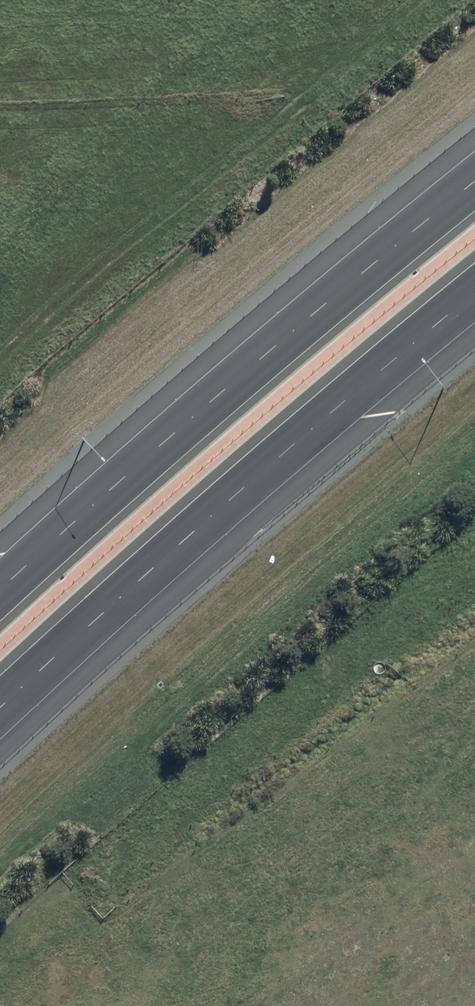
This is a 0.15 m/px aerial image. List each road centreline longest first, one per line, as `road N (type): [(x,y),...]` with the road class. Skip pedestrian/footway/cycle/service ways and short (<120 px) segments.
road 1 (motorway): [(474,293),(0,708)]
road 2 (motorway): [(0,590),(206,402),(474,182)]

